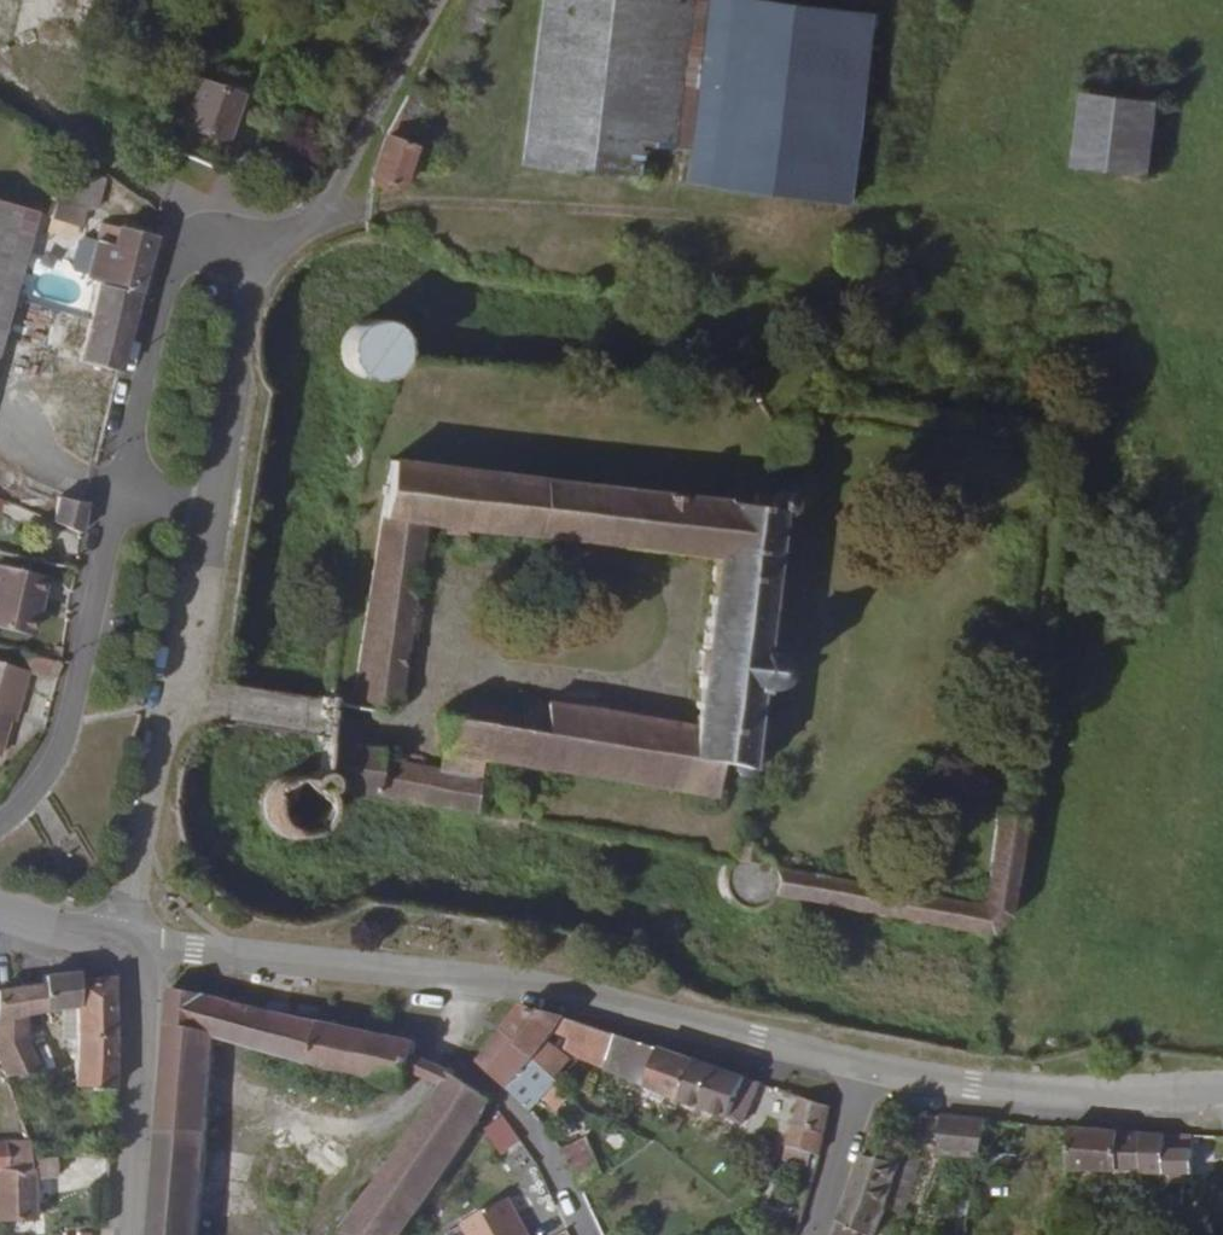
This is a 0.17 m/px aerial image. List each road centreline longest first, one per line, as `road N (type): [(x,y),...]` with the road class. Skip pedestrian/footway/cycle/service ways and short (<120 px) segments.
road 1 (residential): [(144,953),(163,767),(207,513)]
road 2 (residential): [(452,981),(514,986),(867,1068)]
road 3 (residential): [(867,1068),(973,1085),(1222,1093)]
road 4 (residential): [(120,496),(64,750),(24,805),(0,820)]
road 5 (residential): [(250,254),(188,242),(120,496)]
road 6 (residential): [(250,254),(298,228),(332,194),(437,0)]
road 7 (residential): [(144,953),(452,981)]
road 8 (residential): [(587,1234),(570,1197),(504,1101),(438,1036),(452,981)]
road 9 (tertiary): [(128,1234),(144,953)]
road 10 (residential): [(207,513),(232,319),(250,254)]
road 11 (residential): [(815,1234),(867,1068)]
road 12 (tertiary): [(144,953),(0,911)]

